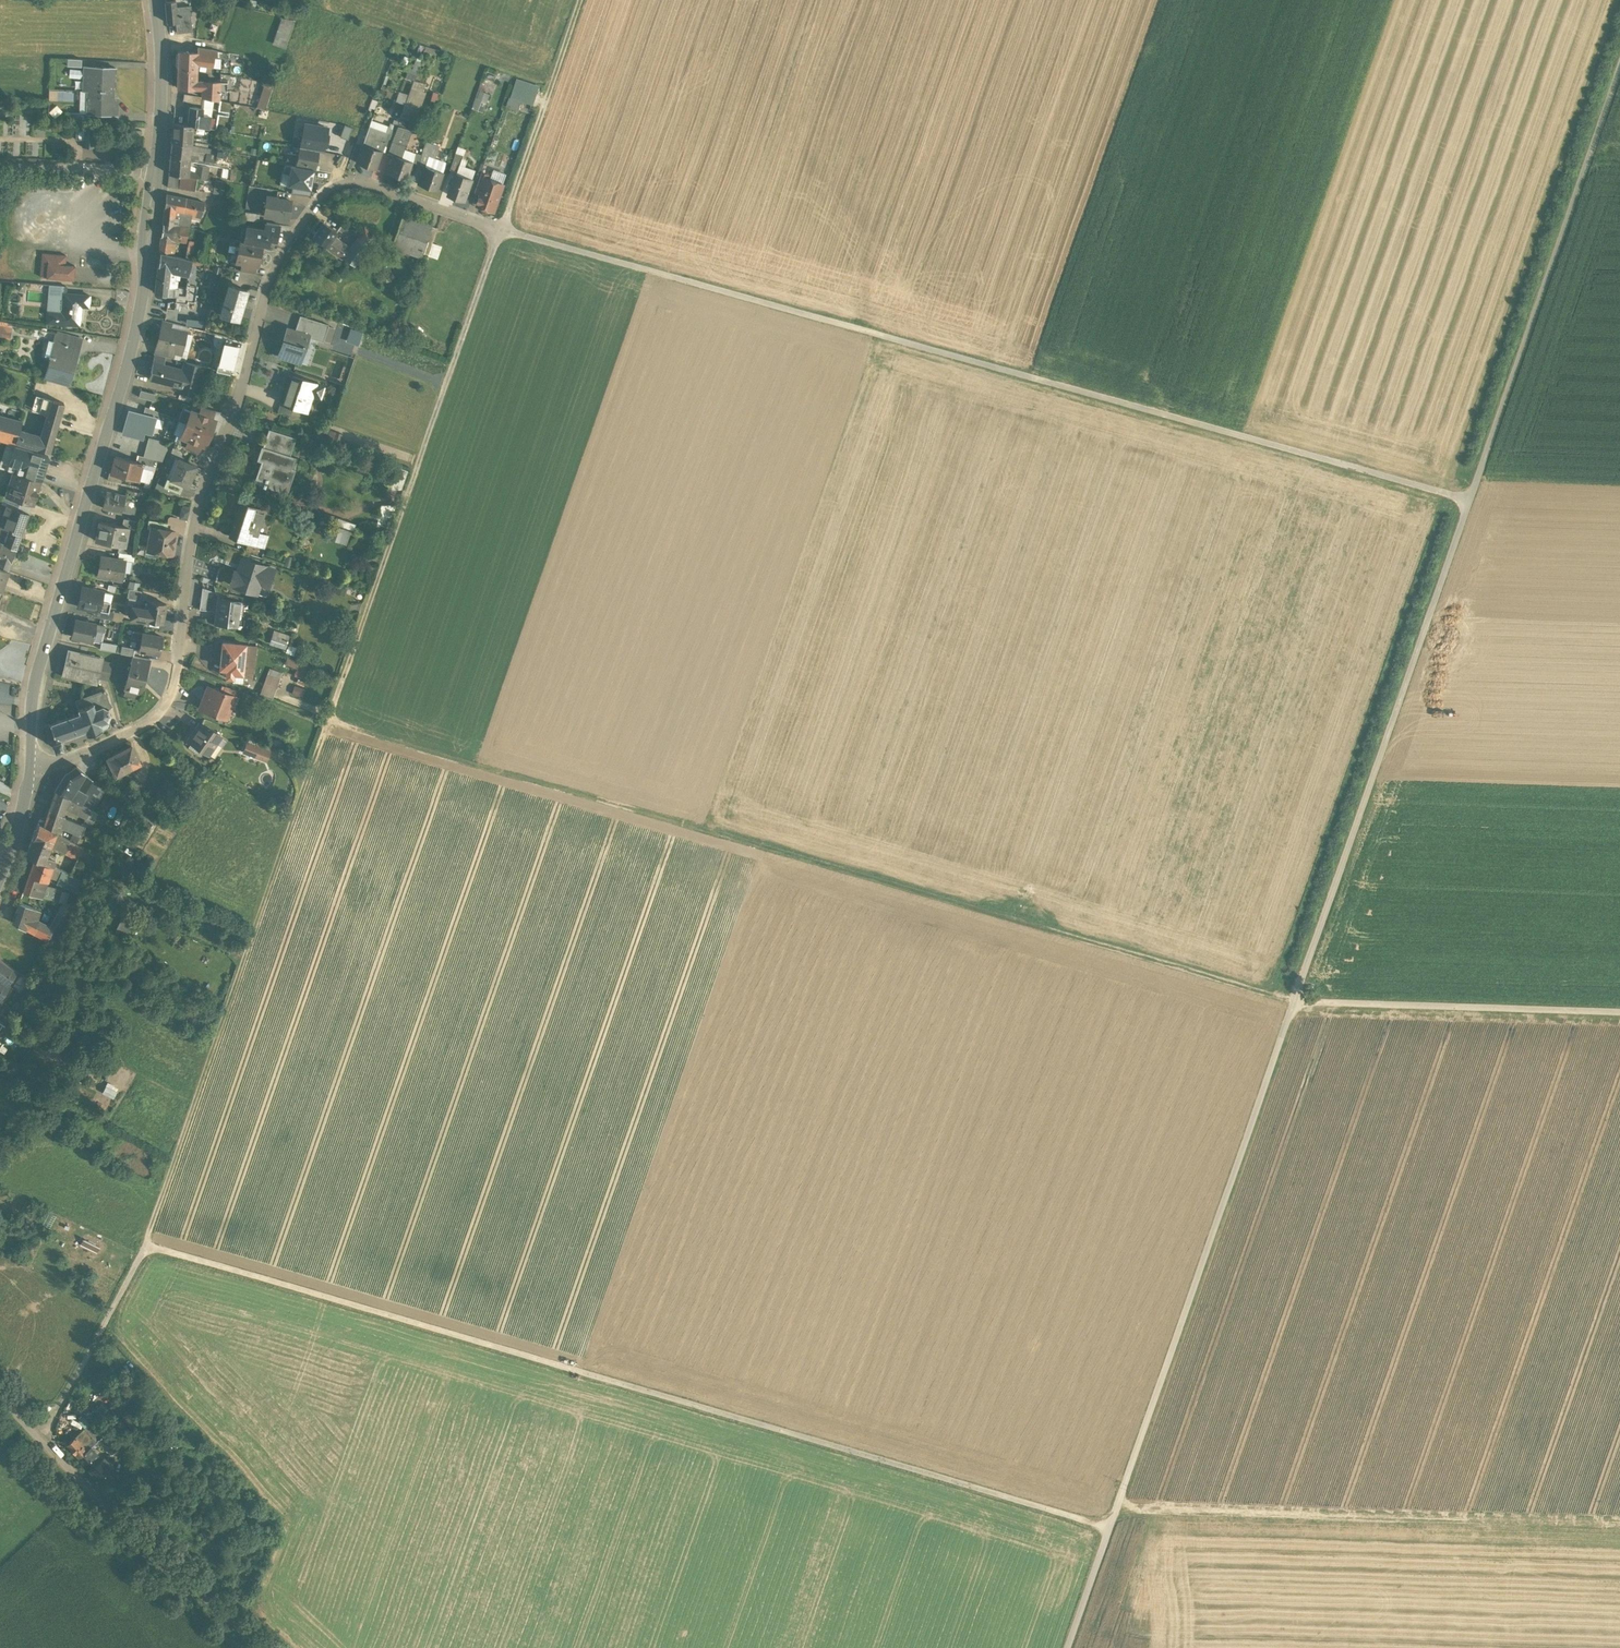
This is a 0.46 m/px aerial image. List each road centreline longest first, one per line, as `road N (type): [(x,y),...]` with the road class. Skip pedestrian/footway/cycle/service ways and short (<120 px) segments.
road 1 (track): [(327,721),(1294,1002),(1068,1647)]
road 2 (track): [(144,1244),(579,0)]
road 3 (unclassified): [(1619,68),(1294,1002),(1619,1012)]
road 4 (track): [(39,1429),(62,1410),(144,1244),(1110,1528)]
road 5 (track): [(499,230),(1470,500)]
road 6 (residential): [(30,764),(89,751),(139,728),(166,705),(179,666),(200,501),(262,302),(281,254),(326,195),(362,182),(499,230)]
road 7 (residential): [(154,0),(161,118),(146,280),(33,685),(30,764)]
road 8 (track): [(0,1382),(156,1562),(259,1647)]
road 9 (track): [(0,168),(155,175)]

